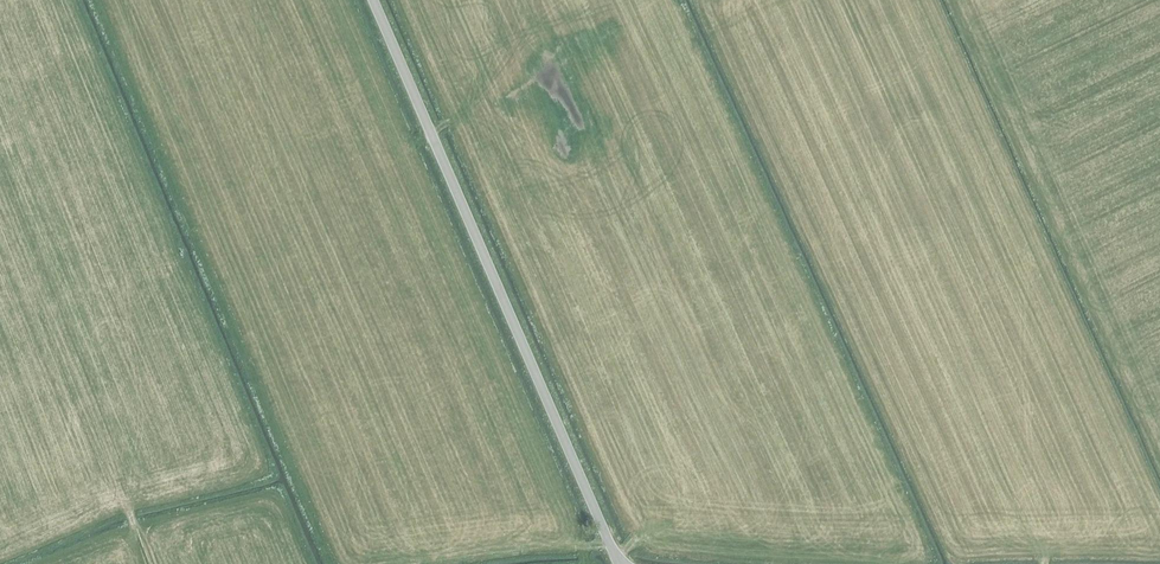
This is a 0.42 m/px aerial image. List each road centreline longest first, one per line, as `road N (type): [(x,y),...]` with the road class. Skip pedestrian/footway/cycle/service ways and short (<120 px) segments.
road 1 (unclassified): [(619,563),(371,0)]

